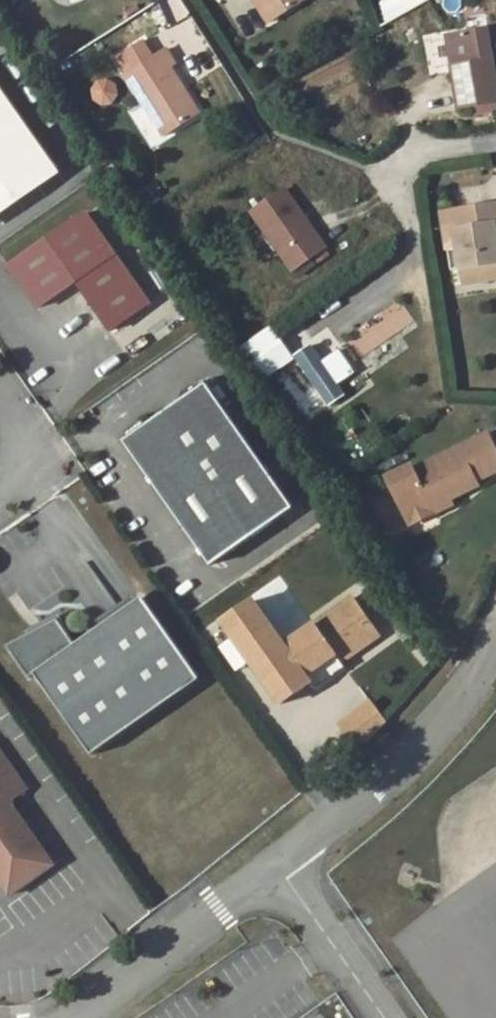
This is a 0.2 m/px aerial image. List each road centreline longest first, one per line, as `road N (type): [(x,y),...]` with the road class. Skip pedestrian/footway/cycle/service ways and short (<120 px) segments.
road 1 (unclassified): [(495,630),(480,670),(437,725),(370,792),(276,864)]
road 2 (unclassified): [(276,864),(74,1017)]
road 3 (residential): [(385,1017),(276,864)]
road 4 (residential): [(403,219),(392,168),(424,153),(495,143)]

